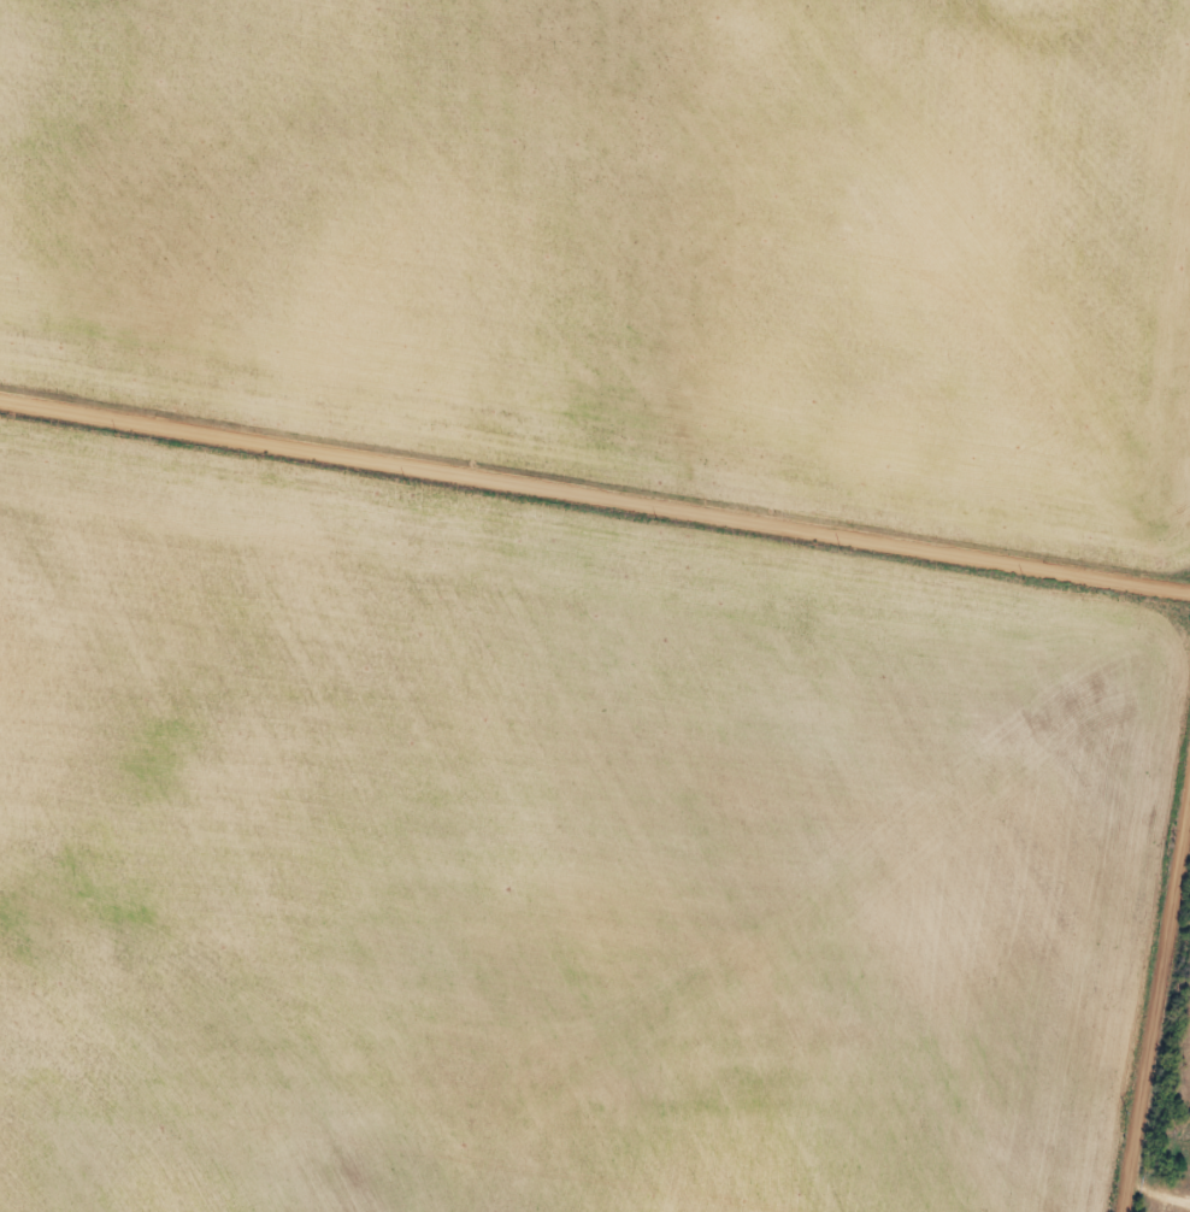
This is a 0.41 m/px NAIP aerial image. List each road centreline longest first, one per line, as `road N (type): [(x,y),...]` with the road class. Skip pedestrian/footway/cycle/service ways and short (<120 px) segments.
road 1 (residential): [(0,402),(1189,595)]
road 2 (residential): [(1113,1211),(1189,795)]

